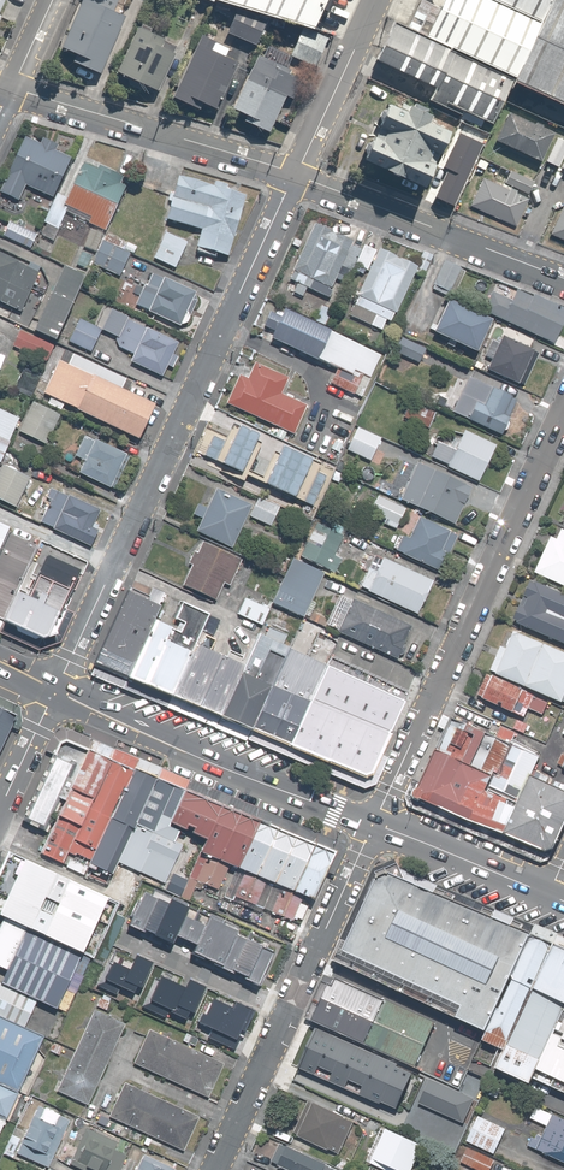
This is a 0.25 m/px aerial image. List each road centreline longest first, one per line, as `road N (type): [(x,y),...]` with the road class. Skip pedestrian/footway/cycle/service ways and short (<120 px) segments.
road 1 (unclassified): [(296,175),(56,690)]
road 2 (residential): [(563,414),(373,824)]
road 3 (residential): [(373,824),(214,1169)]
road 4 (secondary): [(56,690),(373,824)]
road 5 (residential): [(12,87),(296,175)]
road 6 (residential): [(296,175),(563,278)]
road 7 (unclassified): [(377,0),(296,175)]
road 8 (secondary): [(373,824),(548,895)]
road 9 (unclassified): [(56,690),(0,811)]

